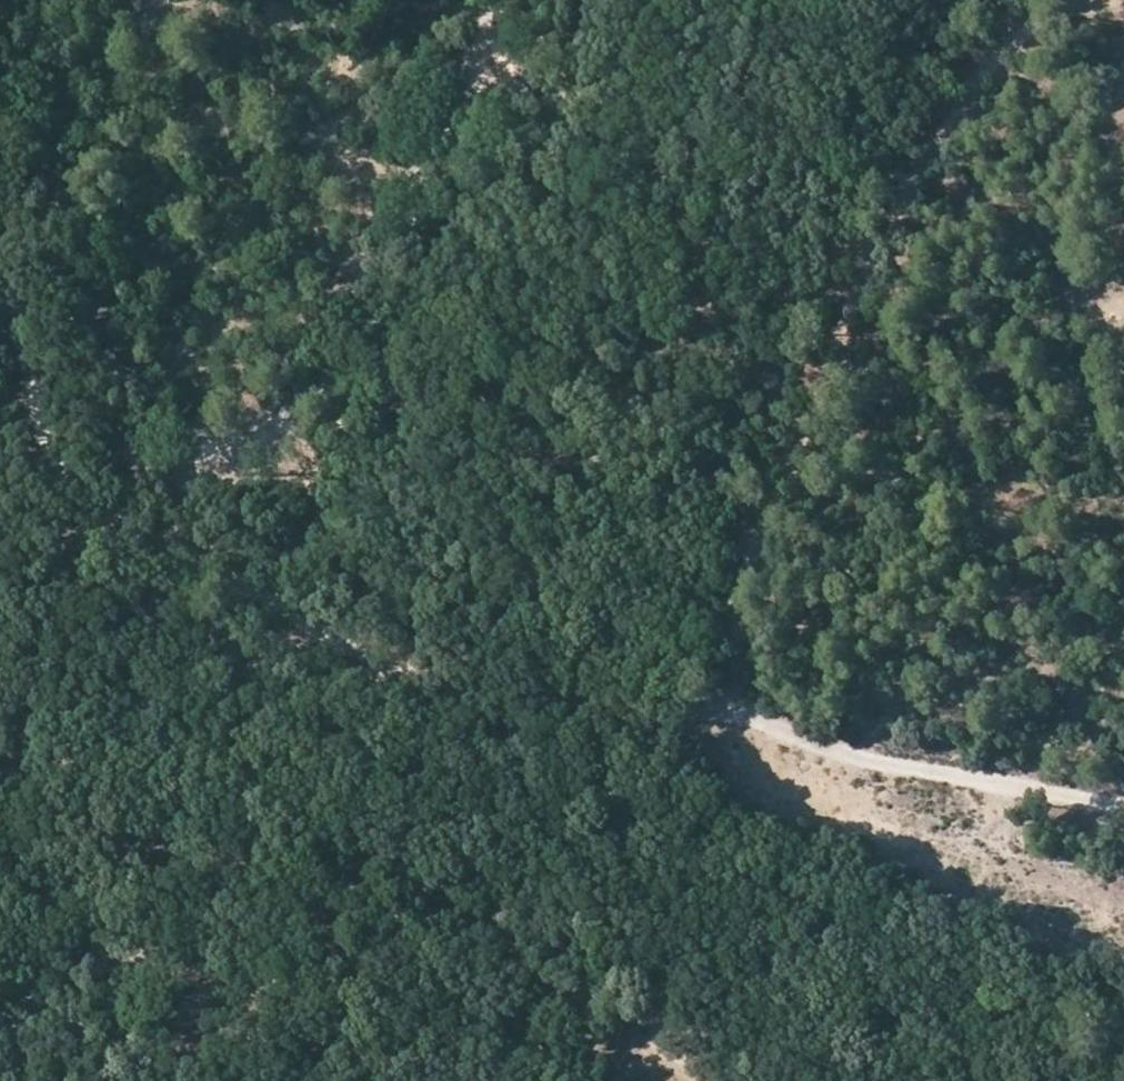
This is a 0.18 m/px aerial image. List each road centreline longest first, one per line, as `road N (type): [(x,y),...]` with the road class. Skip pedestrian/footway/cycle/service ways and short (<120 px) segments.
road 1 (track): [(0,294),(52,449),(73,485),(382,665),(627,715),(719,708),(819,744),(1123,807)]
road 2 (track): [(308,1080),(357,867),(804,0)]
road 3 (track): [(73,485),(224,448),(262,432),(322,387),(398,213),(527,0)]
road 4 (track): [(1083,0),(1045,15),(997,58),(915,182),(776,497),(752,576)]
road 5 (track): [(752,576),(719,708)]

